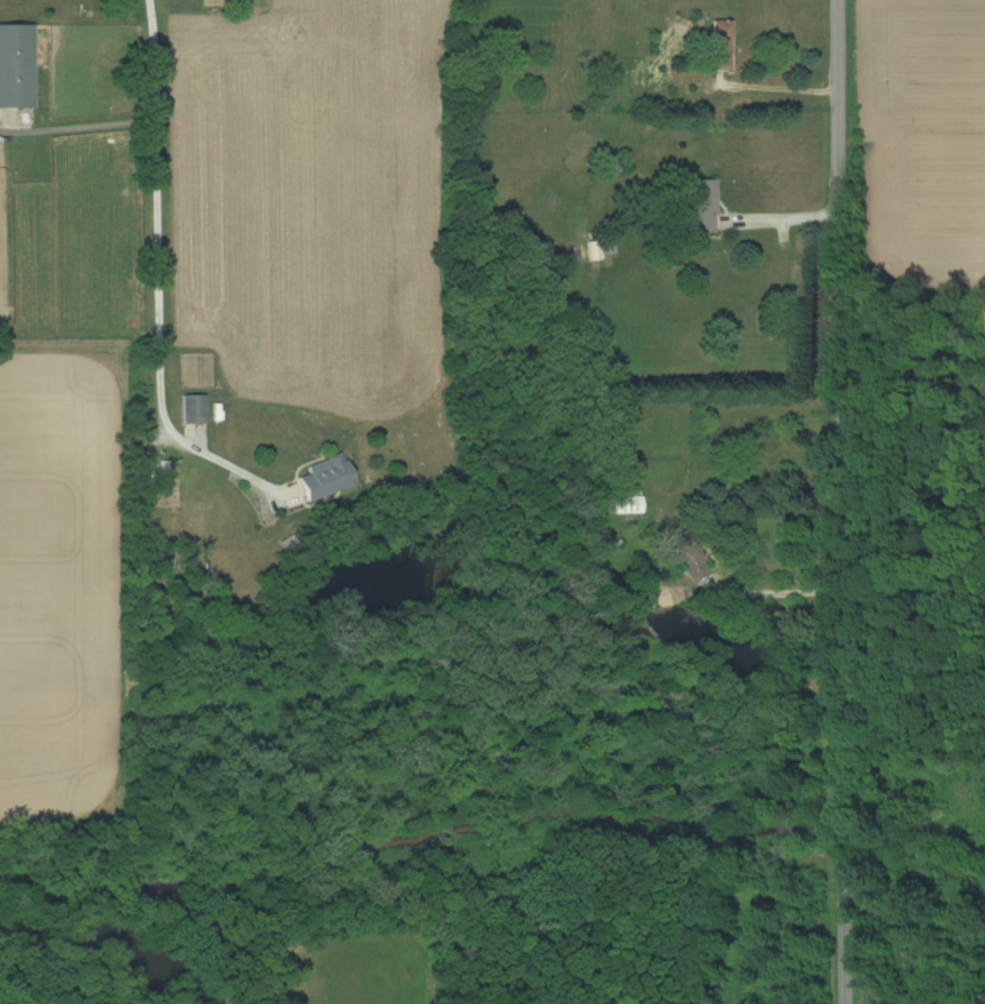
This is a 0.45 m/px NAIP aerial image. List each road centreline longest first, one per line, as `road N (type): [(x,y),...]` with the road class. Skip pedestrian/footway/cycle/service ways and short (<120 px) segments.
road 1 (residential): [(844,1003),(839,0)]

